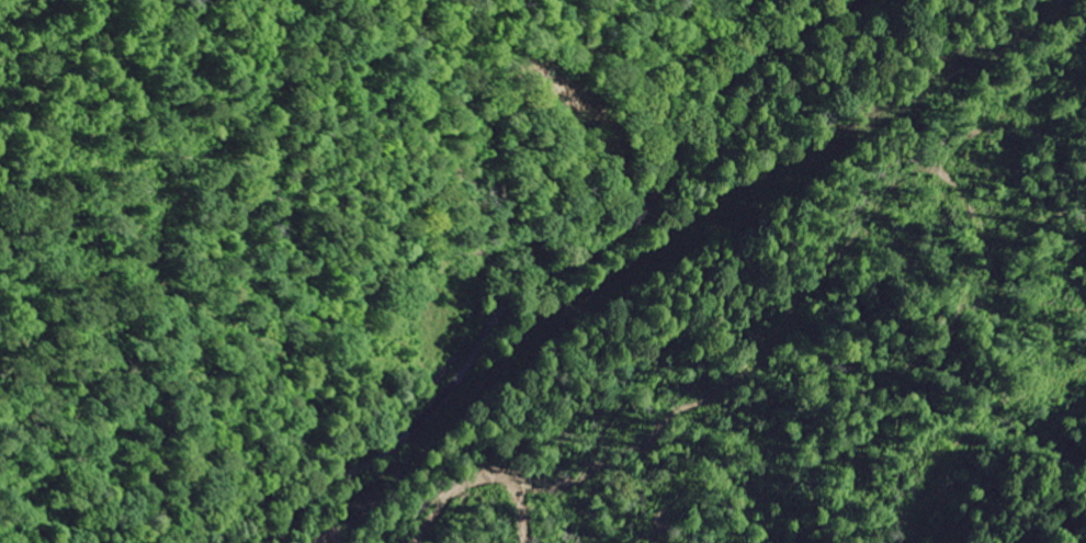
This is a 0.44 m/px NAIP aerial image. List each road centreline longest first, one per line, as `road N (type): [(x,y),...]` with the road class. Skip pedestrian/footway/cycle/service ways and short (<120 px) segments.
road 1 (residential): [(276,542),(290,511),(375,465),(435,410),(501,310),(532,280),(641,218),(668,144),(701,97),(749,59),(867,0)]

